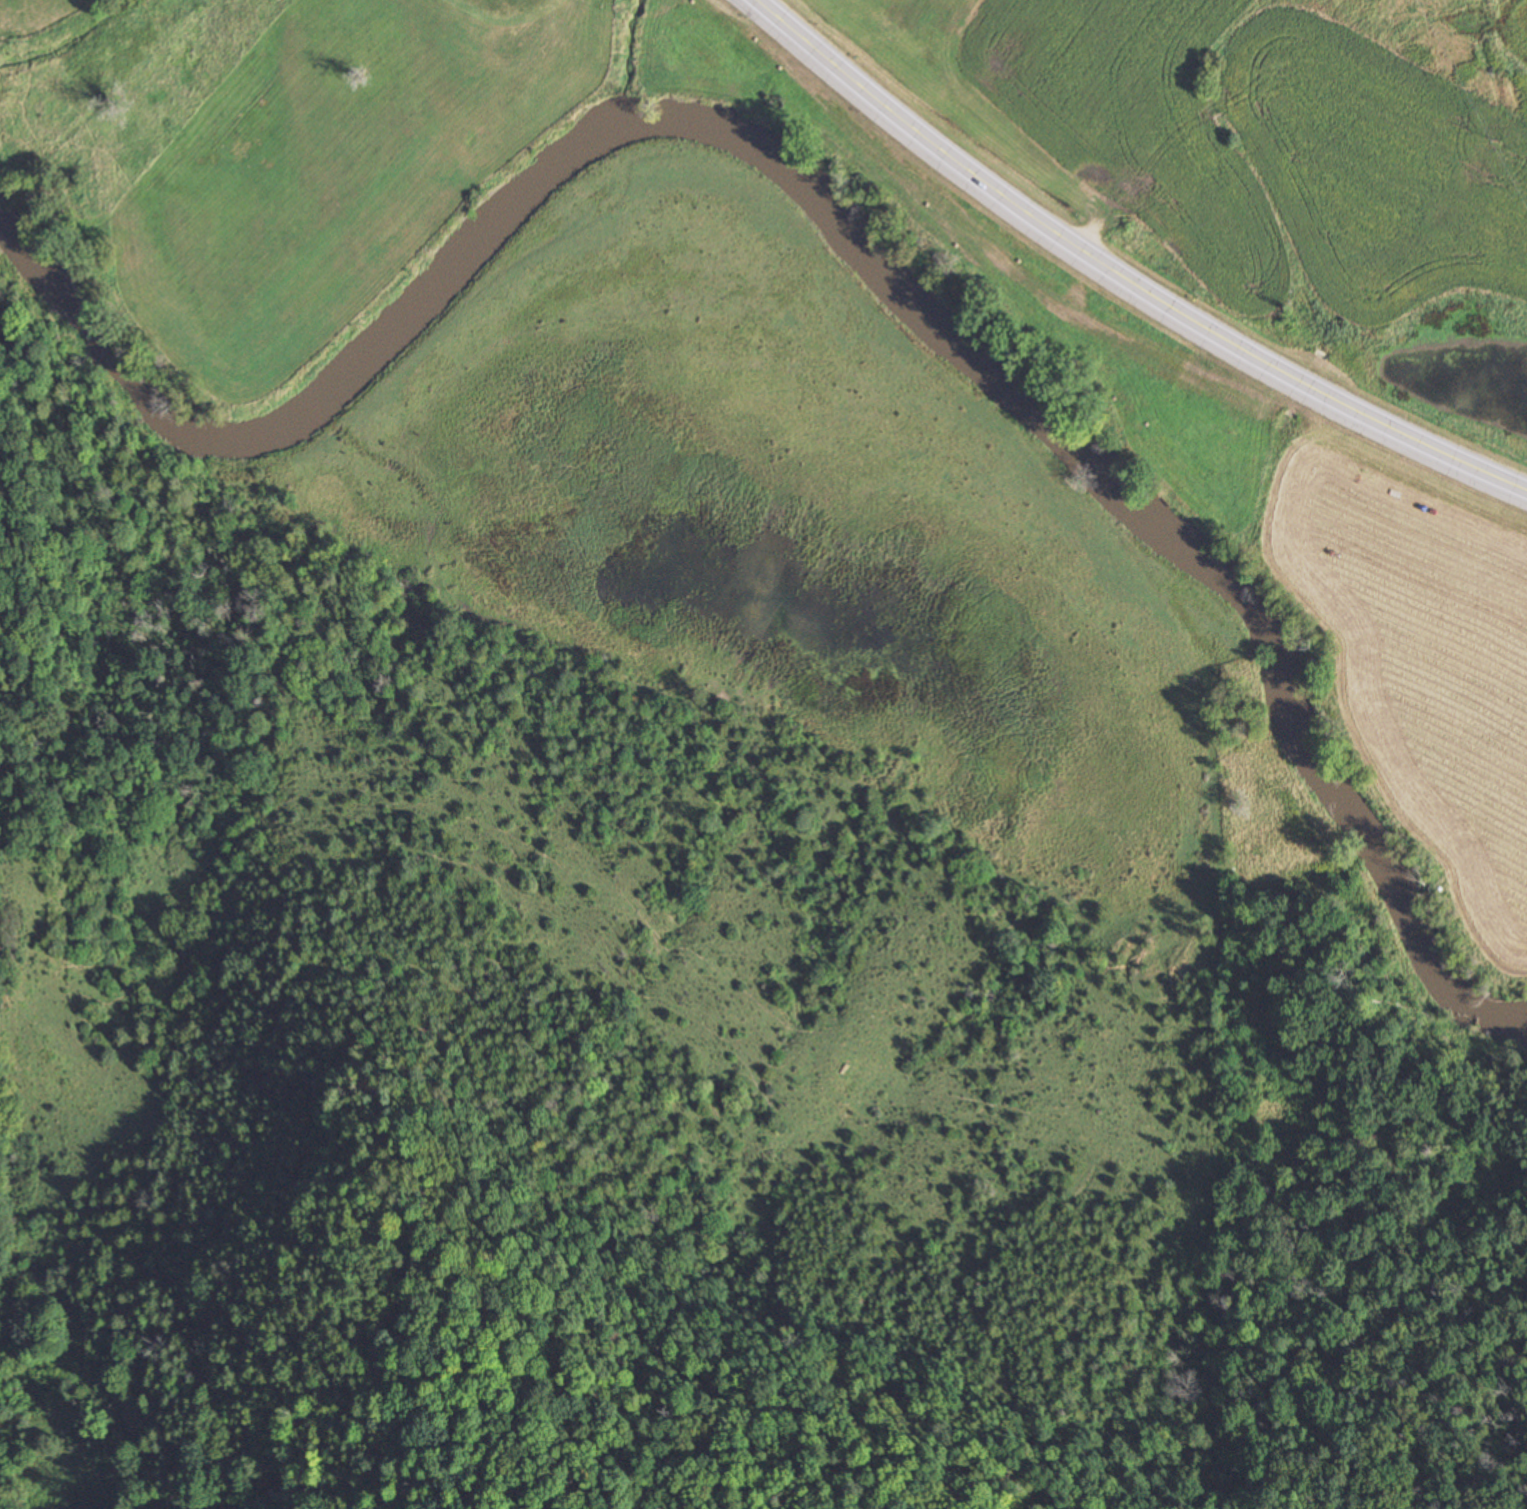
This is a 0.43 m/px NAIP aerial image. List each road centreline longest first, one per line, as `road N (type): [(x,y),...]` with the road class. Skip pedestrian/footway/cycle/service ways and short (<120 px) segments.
road 1 (primary): [(1422,443),(1206,328),(1018,207),(759,0)]

